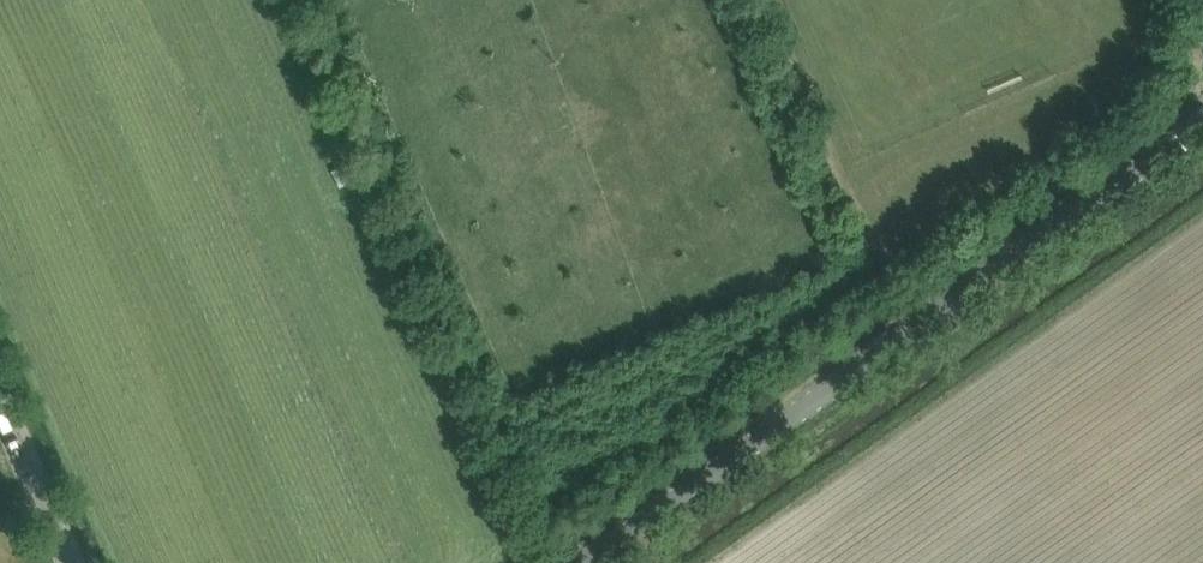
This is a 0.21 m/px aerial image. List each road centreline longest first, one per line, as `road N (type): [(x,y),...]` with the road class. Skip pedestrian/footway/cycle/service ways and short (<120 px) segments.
road 1 (tertiary): [(567,562),(1202,121)]
road 2 (tertiary): [(69,562),(0,406)]

